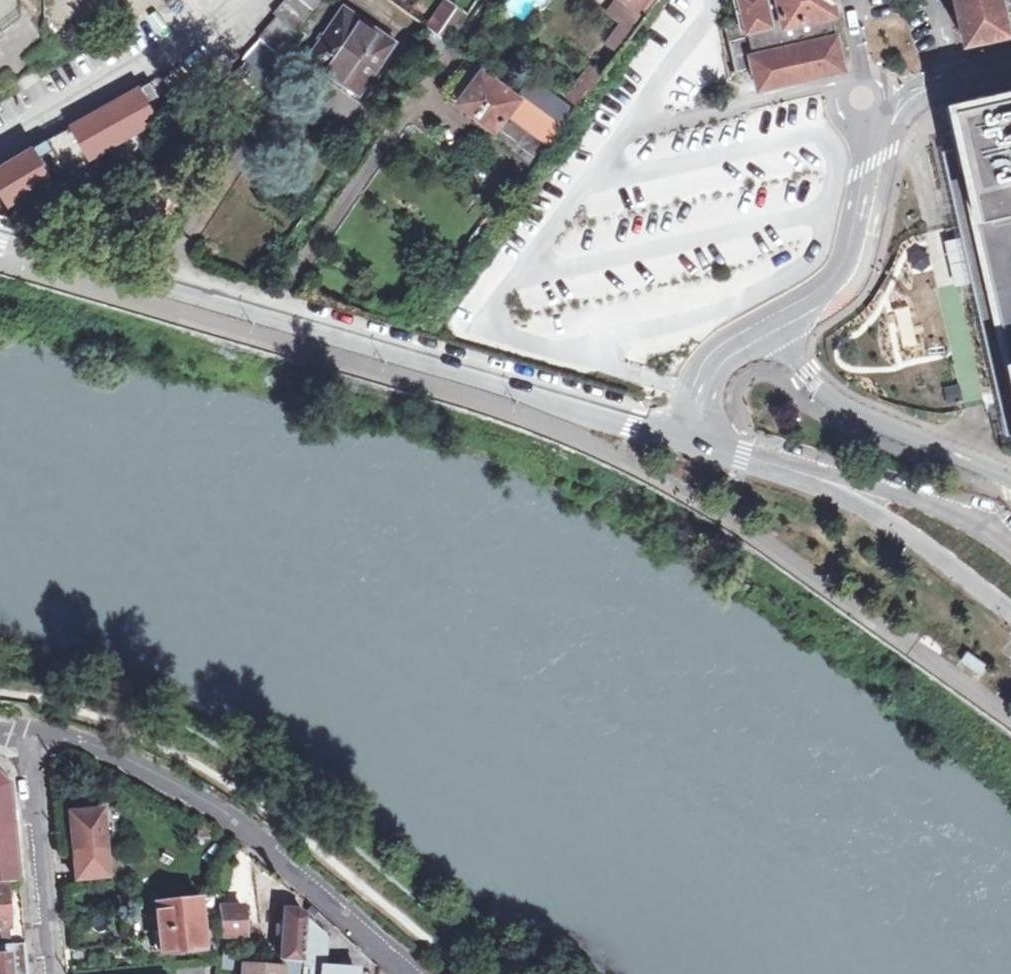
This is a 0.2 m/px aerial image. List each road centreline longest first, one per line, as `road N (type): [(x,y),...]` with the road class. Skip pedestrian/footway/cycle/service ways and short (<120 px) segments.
road 1 (tertiary): [(0,236),(790,472)]
road 2 (residential): [(30,731),(89,746),(196,802),(290,872),(400,973)]
road 3 (residential): [(0,149),(237,0)]
road 4 (tertiary): [(790,472),(942,556),(1010,609)]
road 5 (residential): [(30,731),(54,973)]
road 6 (tertiary): [(1010,552),(953,508),(835,475),(790,472)]

